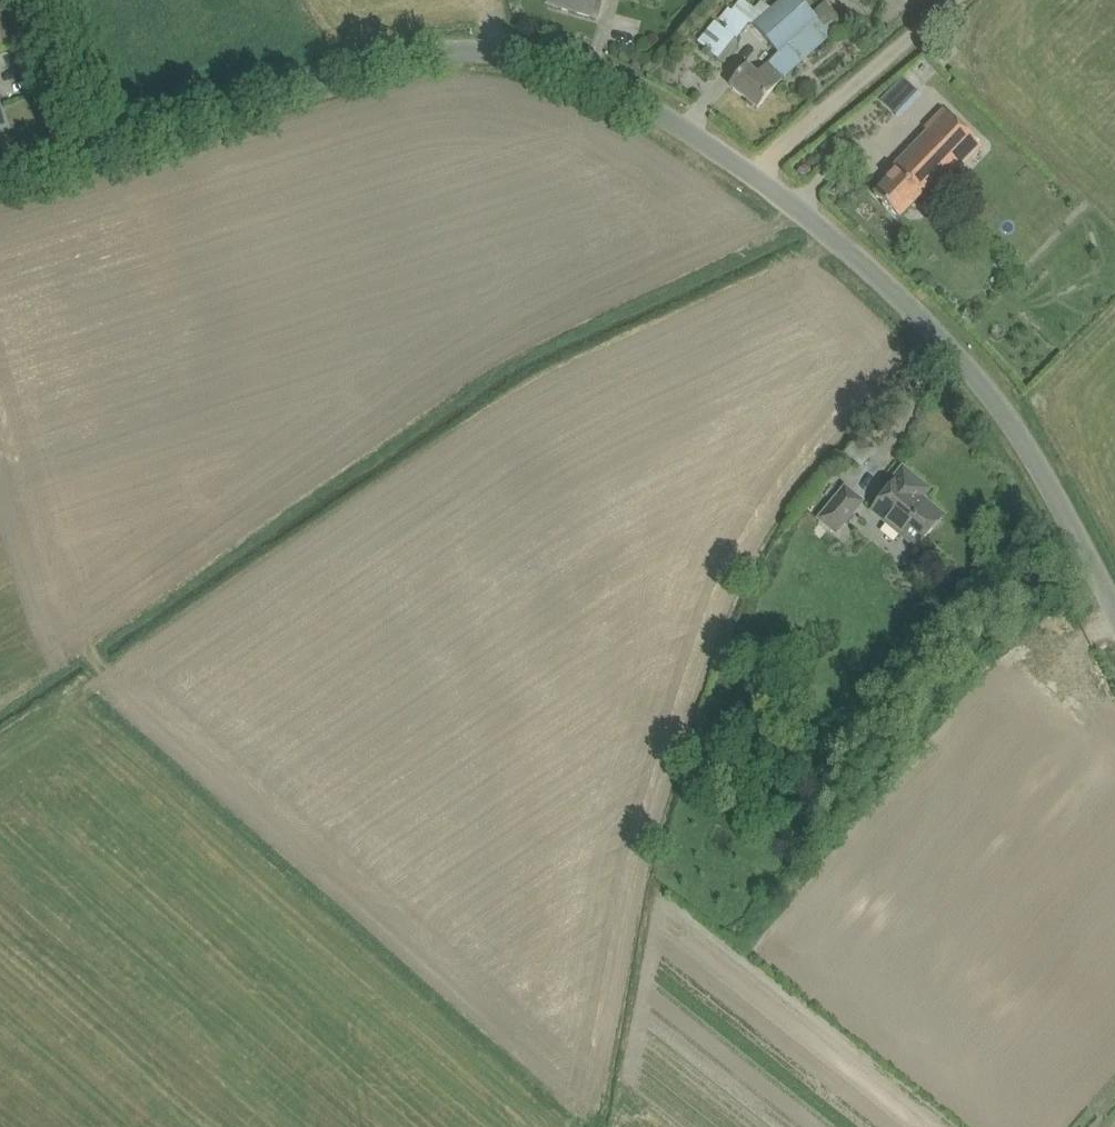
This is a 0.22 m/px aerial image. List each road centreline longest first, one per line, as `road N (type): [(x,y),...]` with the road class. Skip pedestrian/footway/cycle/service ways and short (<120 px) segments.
road 1 (unclassified): [(1114,632),(1046,488),(992,409),(756,184),(633,98),(563,68),(490,55),(432,58),(0,189)]
road 2 (track): [(756,184),(961,0)]

